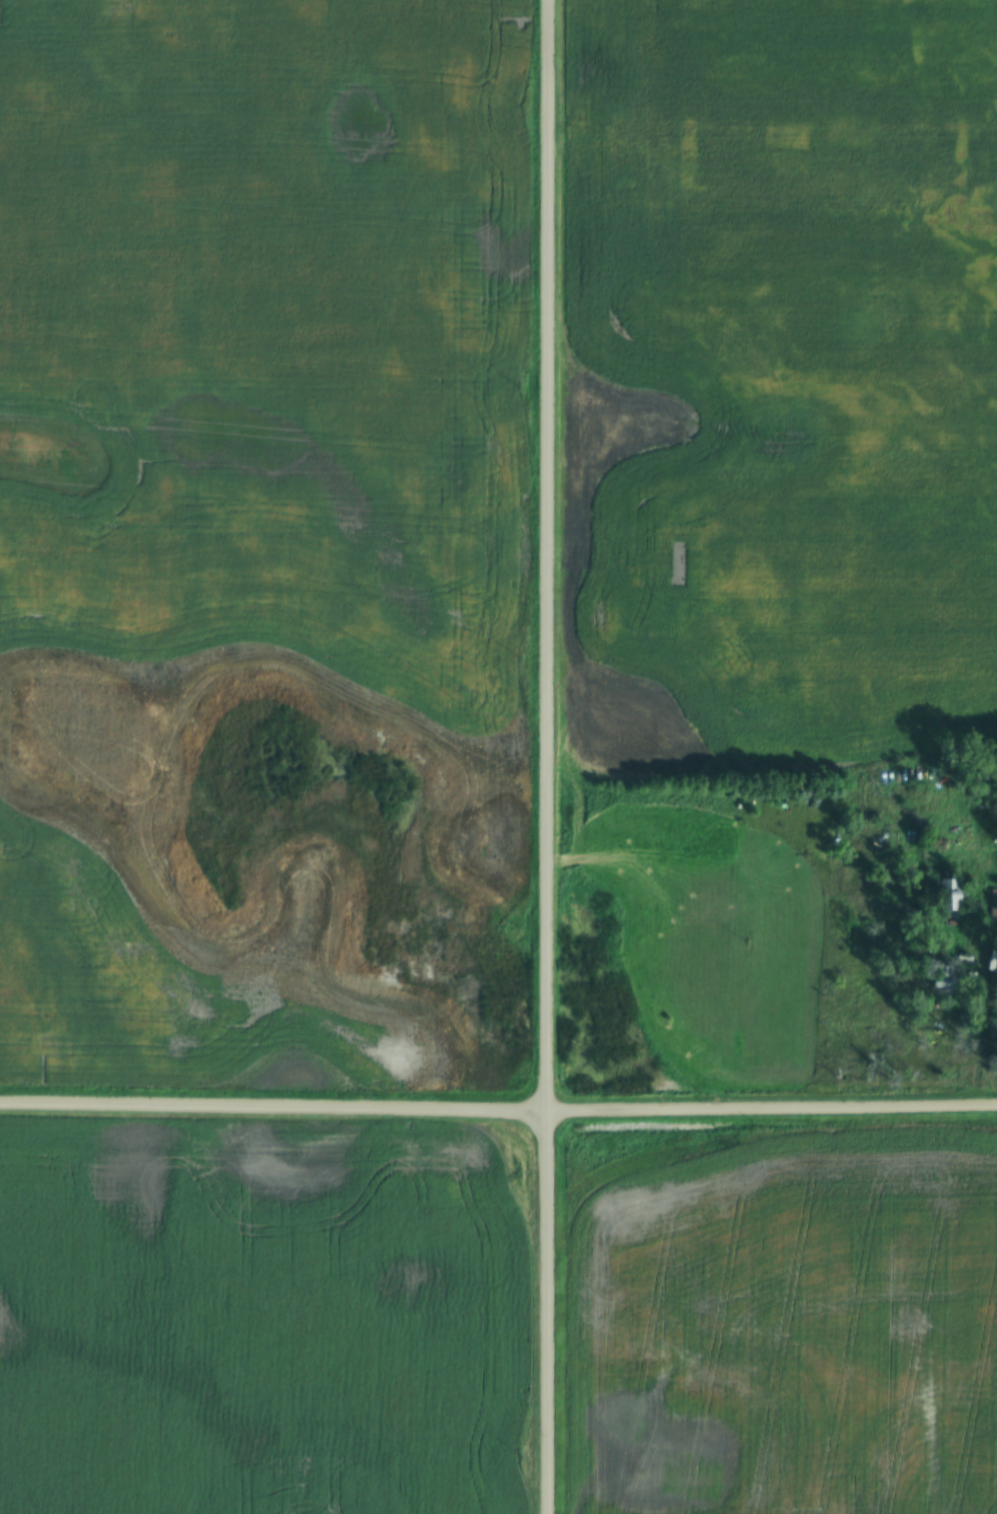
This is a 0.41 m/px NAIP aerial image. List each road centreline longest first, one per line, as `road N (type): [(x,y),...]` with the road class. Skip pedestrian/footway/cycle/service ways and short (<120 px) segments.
road 1 (residential): [(549,1513),(551,0)]
road 2 (residential): [(0,1105),(498,1113),(996,1107)]

